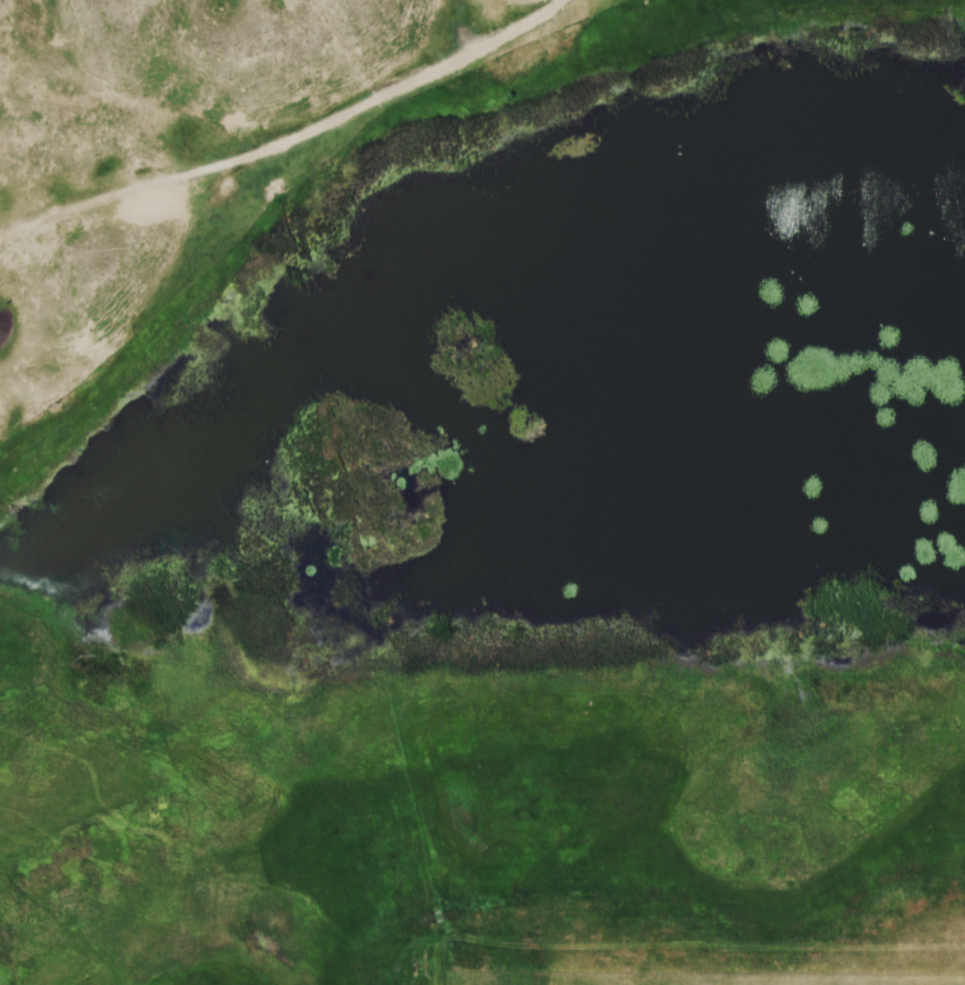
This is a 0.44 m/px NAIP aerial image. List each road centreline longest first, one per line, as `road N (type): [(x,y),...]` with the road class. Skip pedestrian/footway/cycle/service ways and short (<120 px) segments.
road 1 (residential): [(0,252),(111,209),(263,165),(473,64),(573,0)]

